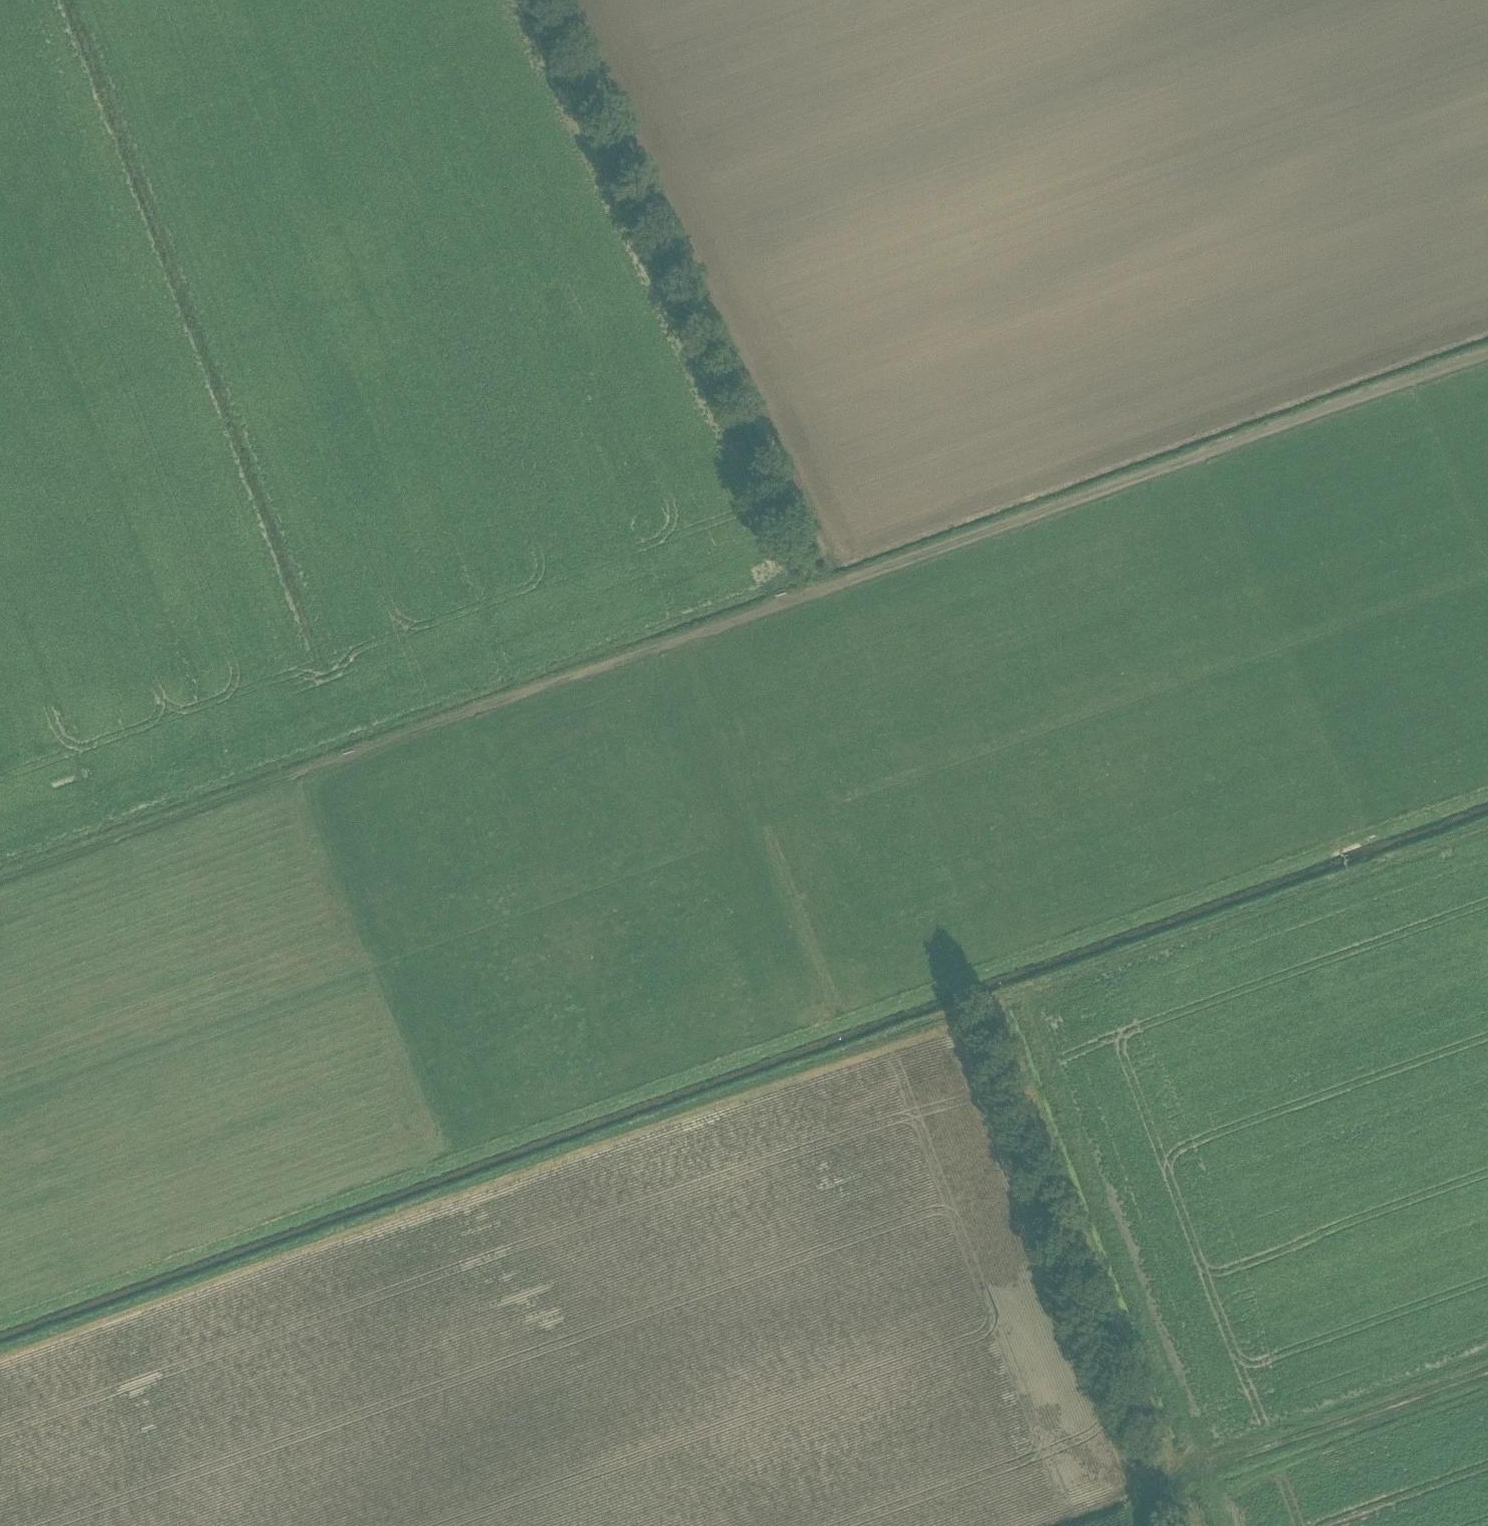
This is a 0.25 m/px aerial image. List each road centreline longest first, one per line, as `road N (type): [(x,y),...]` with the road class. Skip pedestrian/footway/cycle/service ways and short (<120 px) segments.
road 1 (track): [(1487,356),(739,620)]
road 2 (track): [(1487,1376),(1213,1474)]

